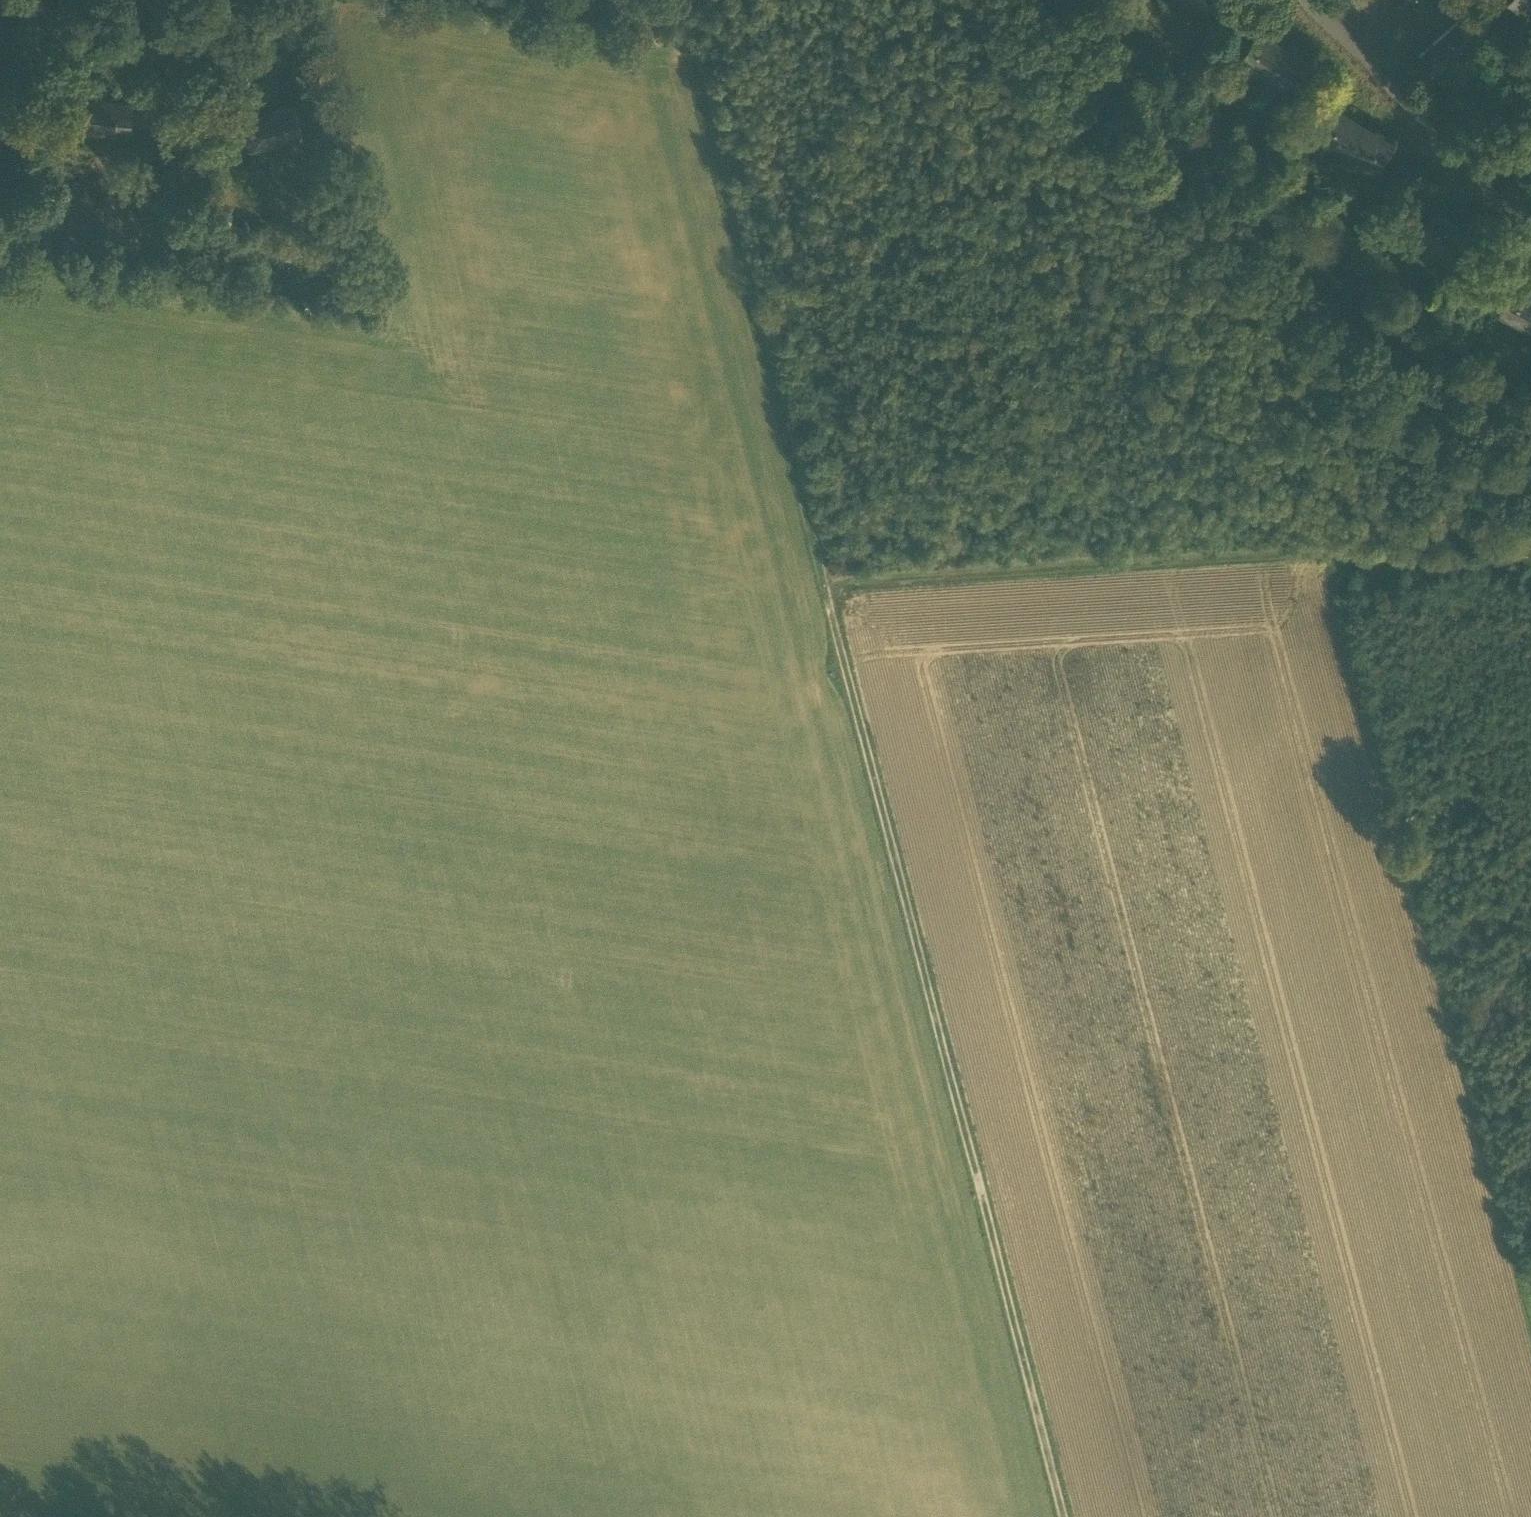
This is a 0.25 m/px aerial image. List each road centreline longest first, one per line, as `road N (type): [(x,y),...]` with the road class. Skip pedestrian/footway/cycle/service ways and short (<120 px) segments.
road 1 (track): [(674,0),(1063,1516)]
road 2 (track): [(830,586),(1530,546)]

